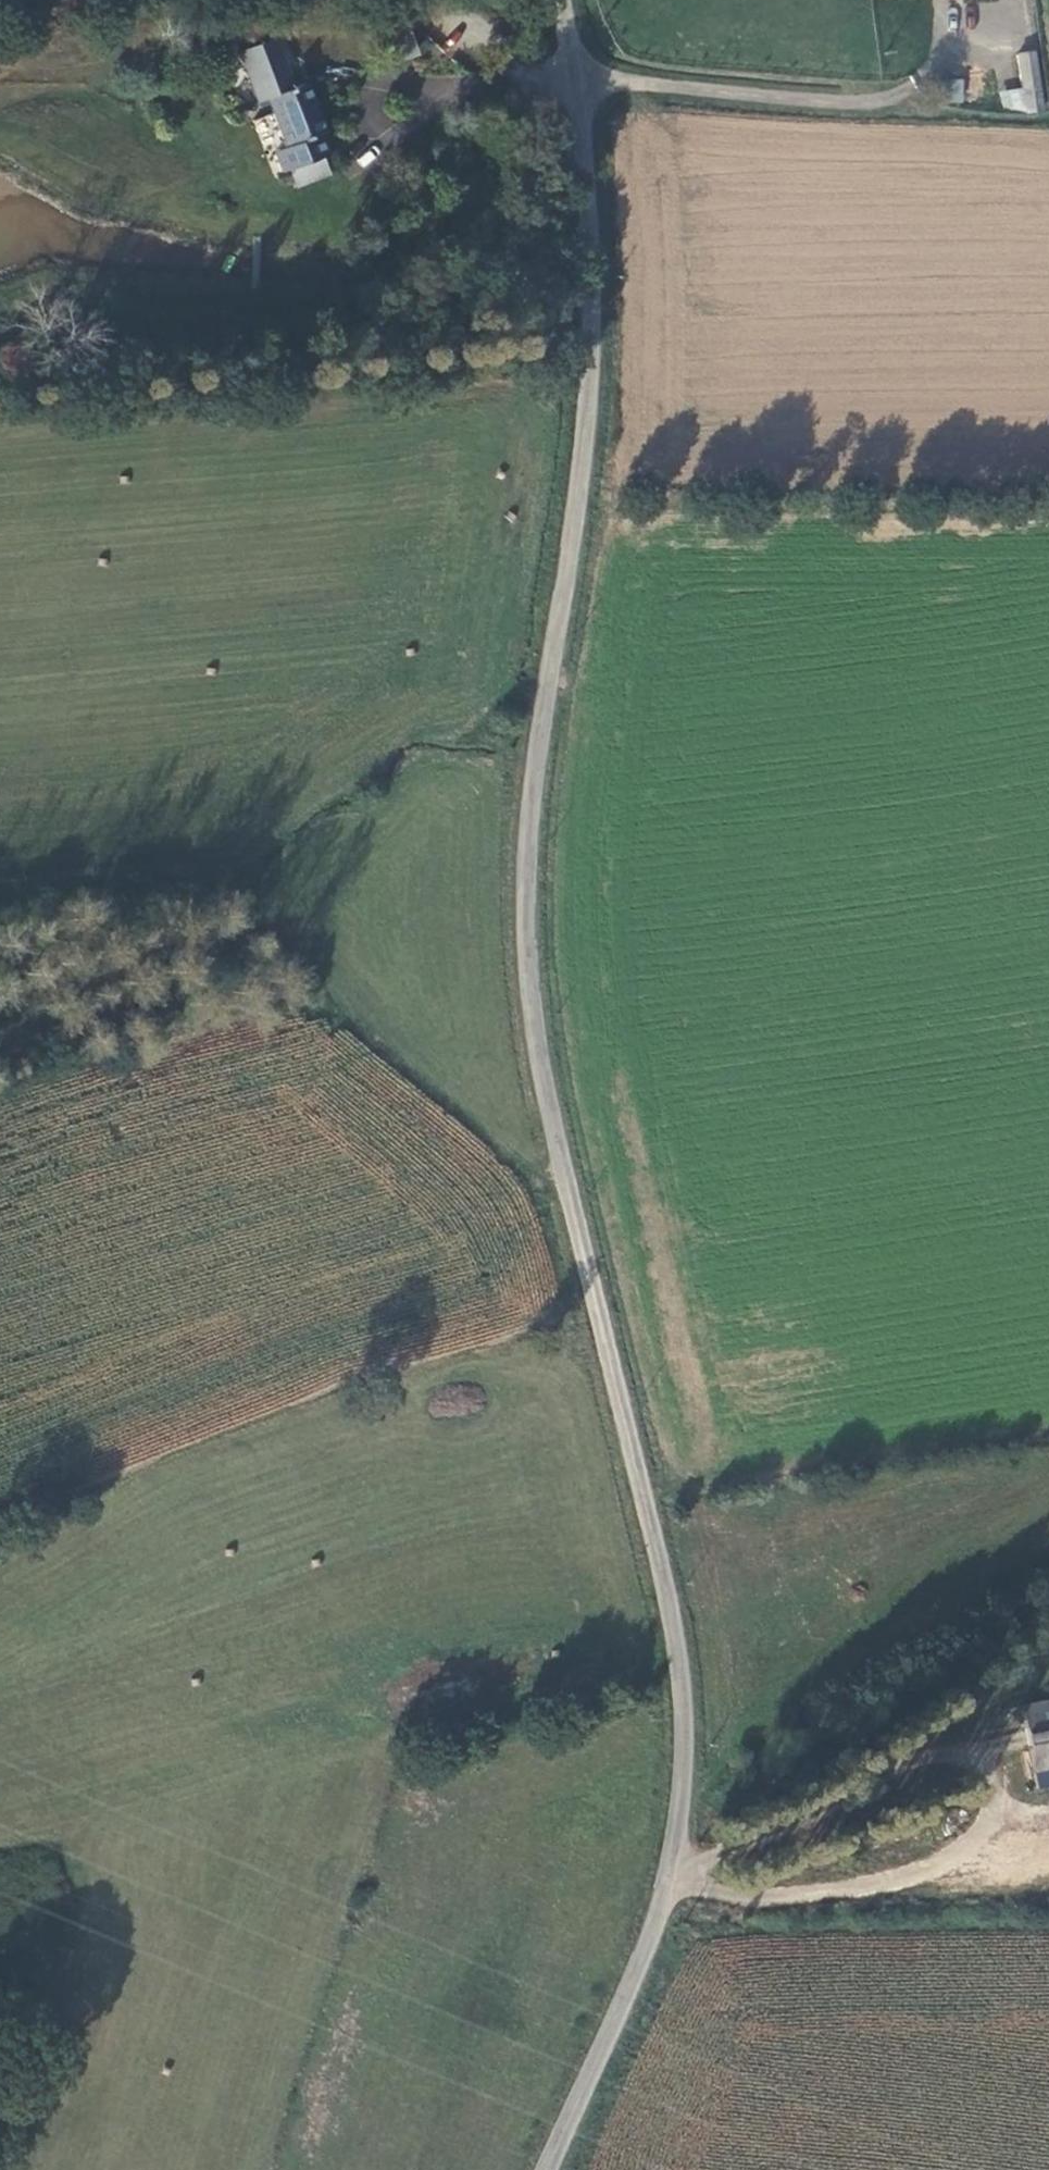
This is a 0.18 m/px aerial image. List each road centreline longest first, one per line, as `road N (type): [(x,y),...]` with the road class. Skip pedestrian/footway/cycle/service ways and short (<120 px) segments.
road 1 (unclassified): [(558,0),(577,76),(592,283),(584,475),(523,795),(513,961),(549,1153),(688,1729),(673,1899),(555,2169)]

